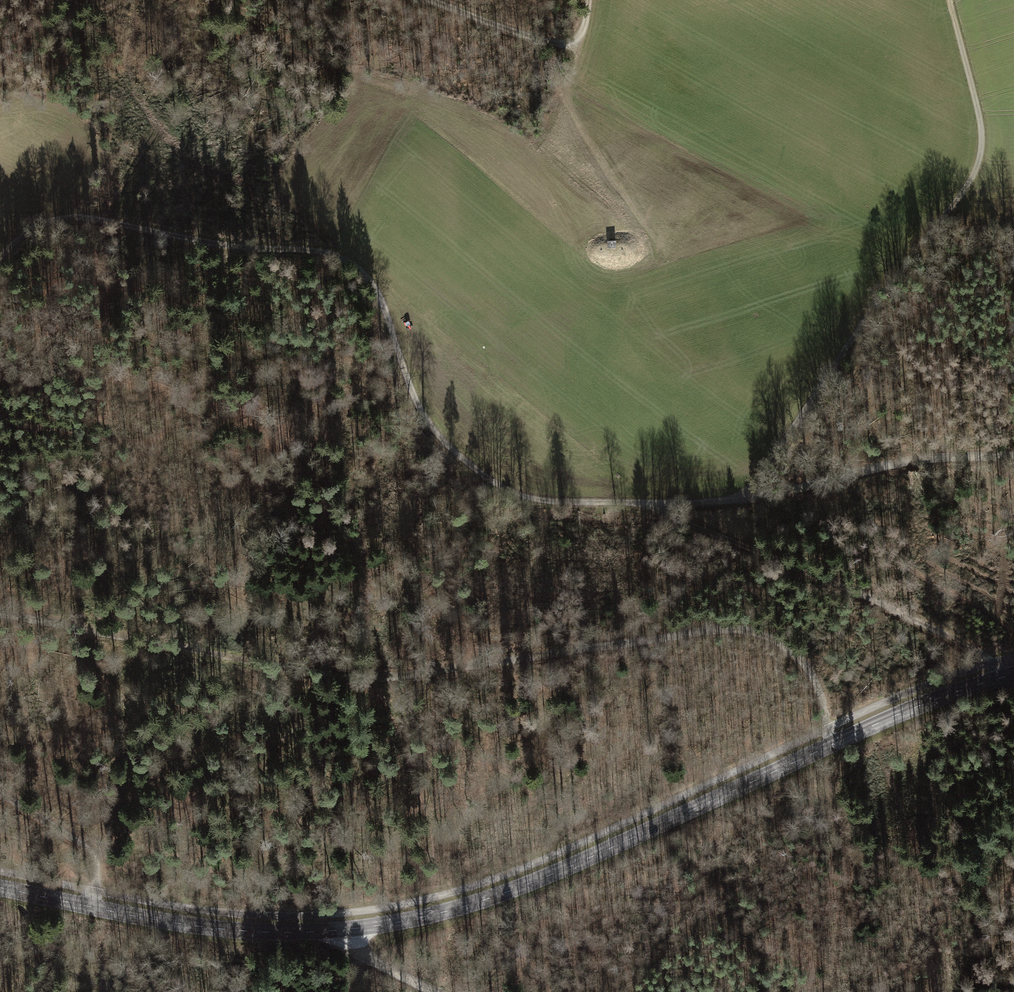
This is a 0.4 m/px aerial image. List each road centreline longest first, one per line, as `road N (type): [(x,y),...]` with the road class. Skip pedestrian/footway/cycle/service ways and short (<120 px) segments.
road 1 (track): [(949,0),(980,117),(983,154),(970,184),(744,494),(644,504),(919,622),(1009,675)]
road 2 (tertiary): [(0,889),(262,934),(411,921),(545,880),(831,745),(1013,674)]
road 3 (track): [(831,745),(818,690),(801,661),(749,629),(377,677),(0,613)]
road 4 (track): [(0,254),(74,217),(218,243),(335,252),(359,268),(383,303),(427,424),(469,465),(519,497),(644,504)]
road 5 (track): [(744,494),(926,458),(1013,456)]
road 6 (track): [(578,41),(566,86),(574,116),(653,237)]
road 7 (track): [(434,0),(516,33),(578,41),(589,0)]
road 8 (track): [(90,908),(94,876),(69,831),(0,789)]

